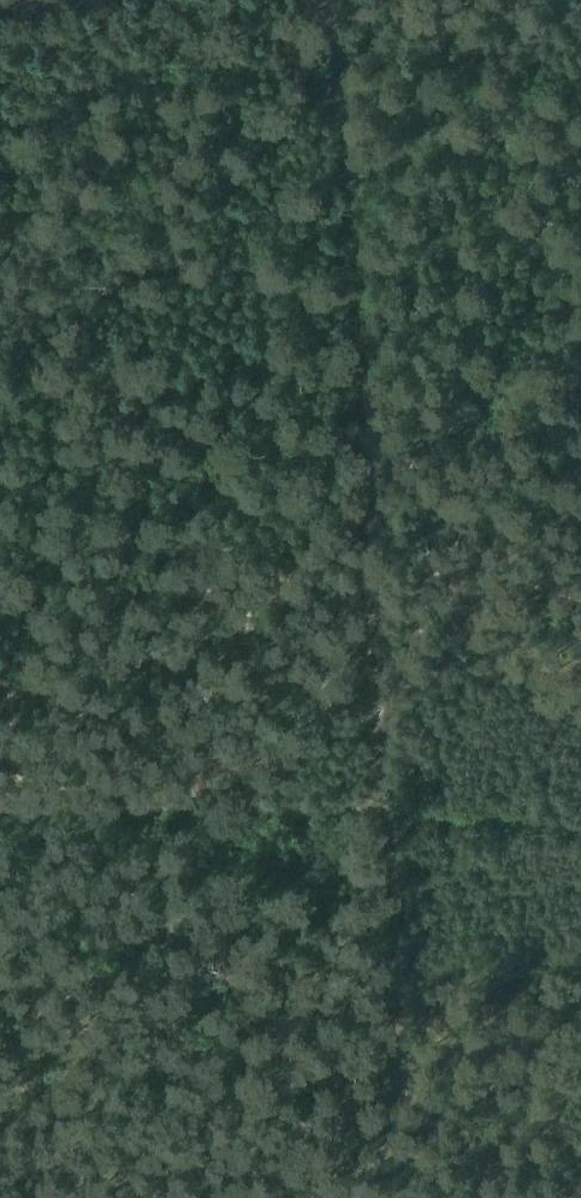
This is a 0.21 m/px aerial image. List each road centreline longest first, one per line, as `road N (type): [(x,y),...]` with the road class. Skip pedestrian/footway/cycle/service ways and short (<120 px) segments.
road 1 (track): [(580,825),(0,796)]

